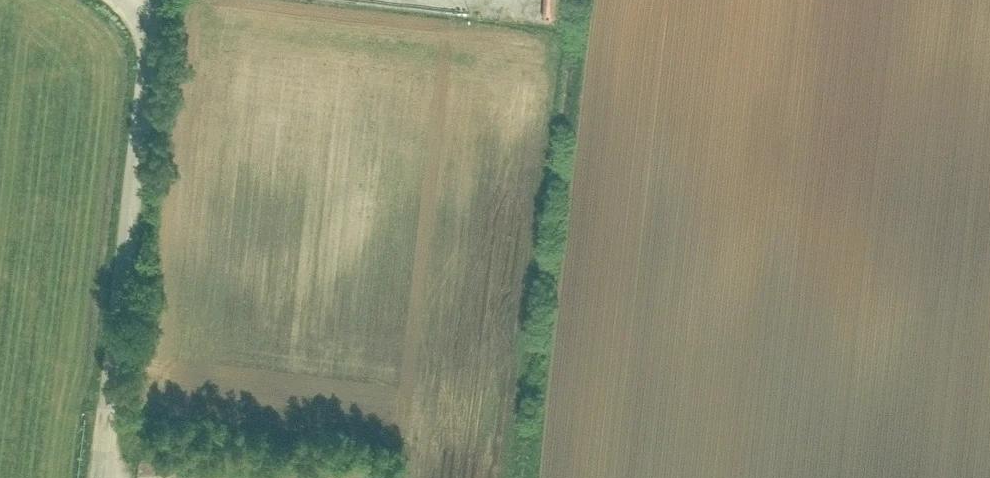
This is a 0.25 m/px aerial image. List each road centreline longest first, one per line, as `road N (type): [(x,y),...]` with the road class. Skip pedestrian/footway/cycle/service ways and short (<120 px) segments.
road 1 (unclassified): [(127,0),(150,48),(100,477)]

